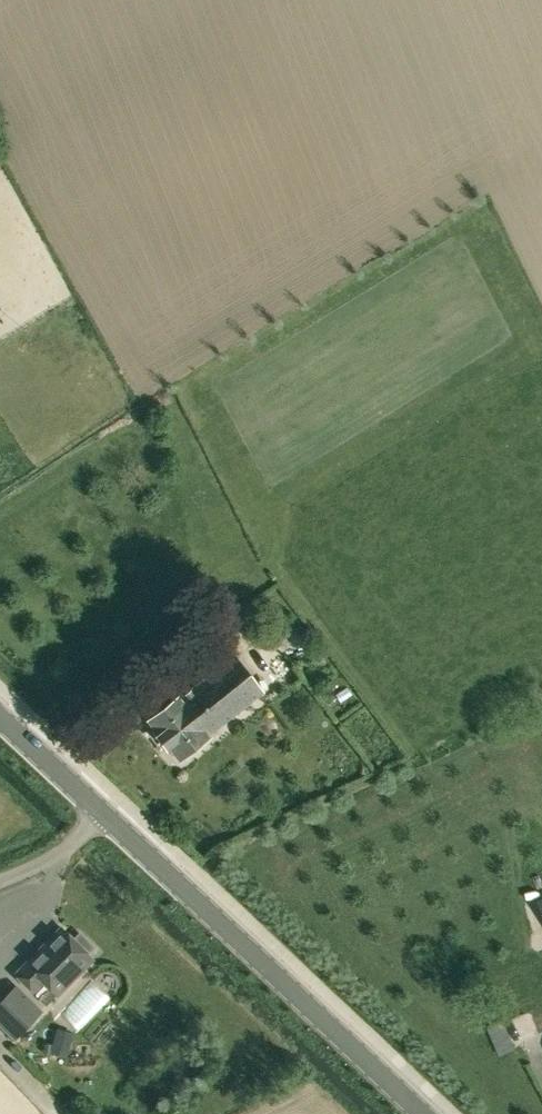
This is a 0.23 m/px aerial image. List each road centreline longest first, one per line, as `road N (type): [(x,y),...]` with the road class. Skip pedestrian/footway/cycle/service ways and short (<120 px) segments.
road 1 (secondary): [(424,1113),(101,811)]
road 2 (secondary): [(101,811),(0,717)]
road 3 (unclassified): [(101,811),(66,849),(0,881)]

